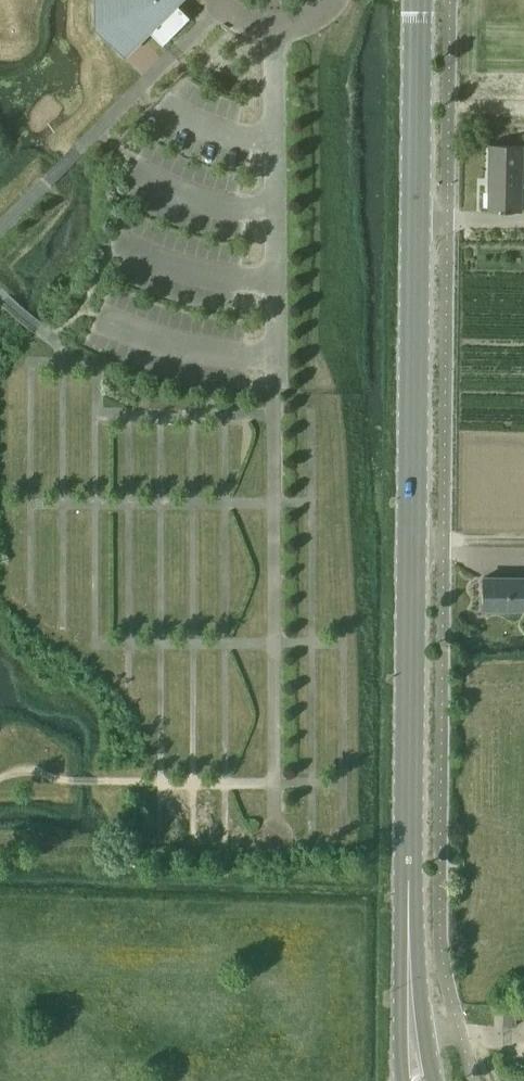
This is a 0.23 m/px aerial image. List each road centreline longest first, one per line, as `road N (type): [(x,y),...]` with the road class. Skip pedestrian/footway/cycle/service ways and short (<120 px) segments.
road 1 (secondary): [(416,1080),(418,0)]

